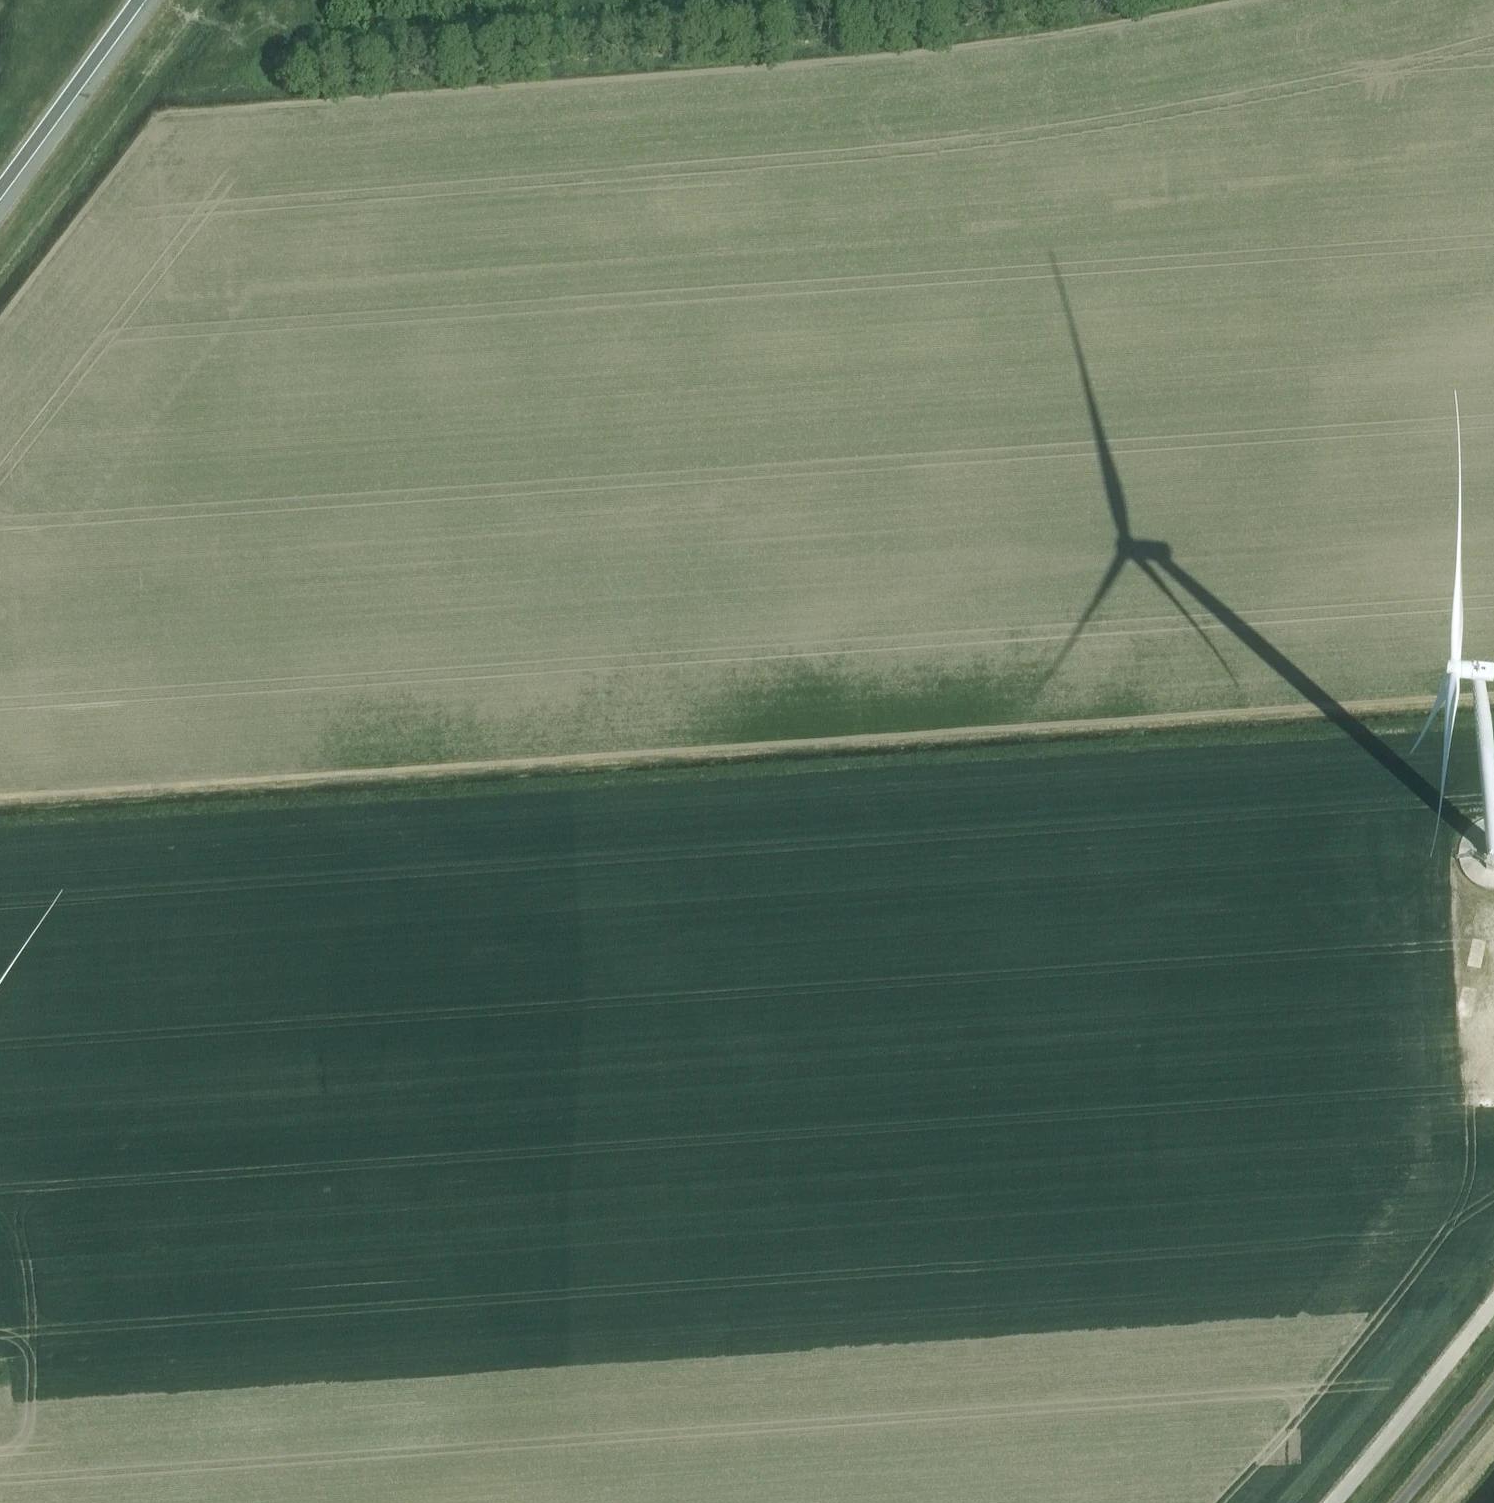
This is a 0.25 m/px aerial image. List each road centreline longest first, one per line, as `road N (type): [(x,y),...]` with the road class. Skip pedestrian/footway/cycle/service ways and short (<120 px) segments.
road 1 (motorway): [(0,189),(139,0)]
road 2 (unclassified): [(1398,1502),(1493,1386)]

